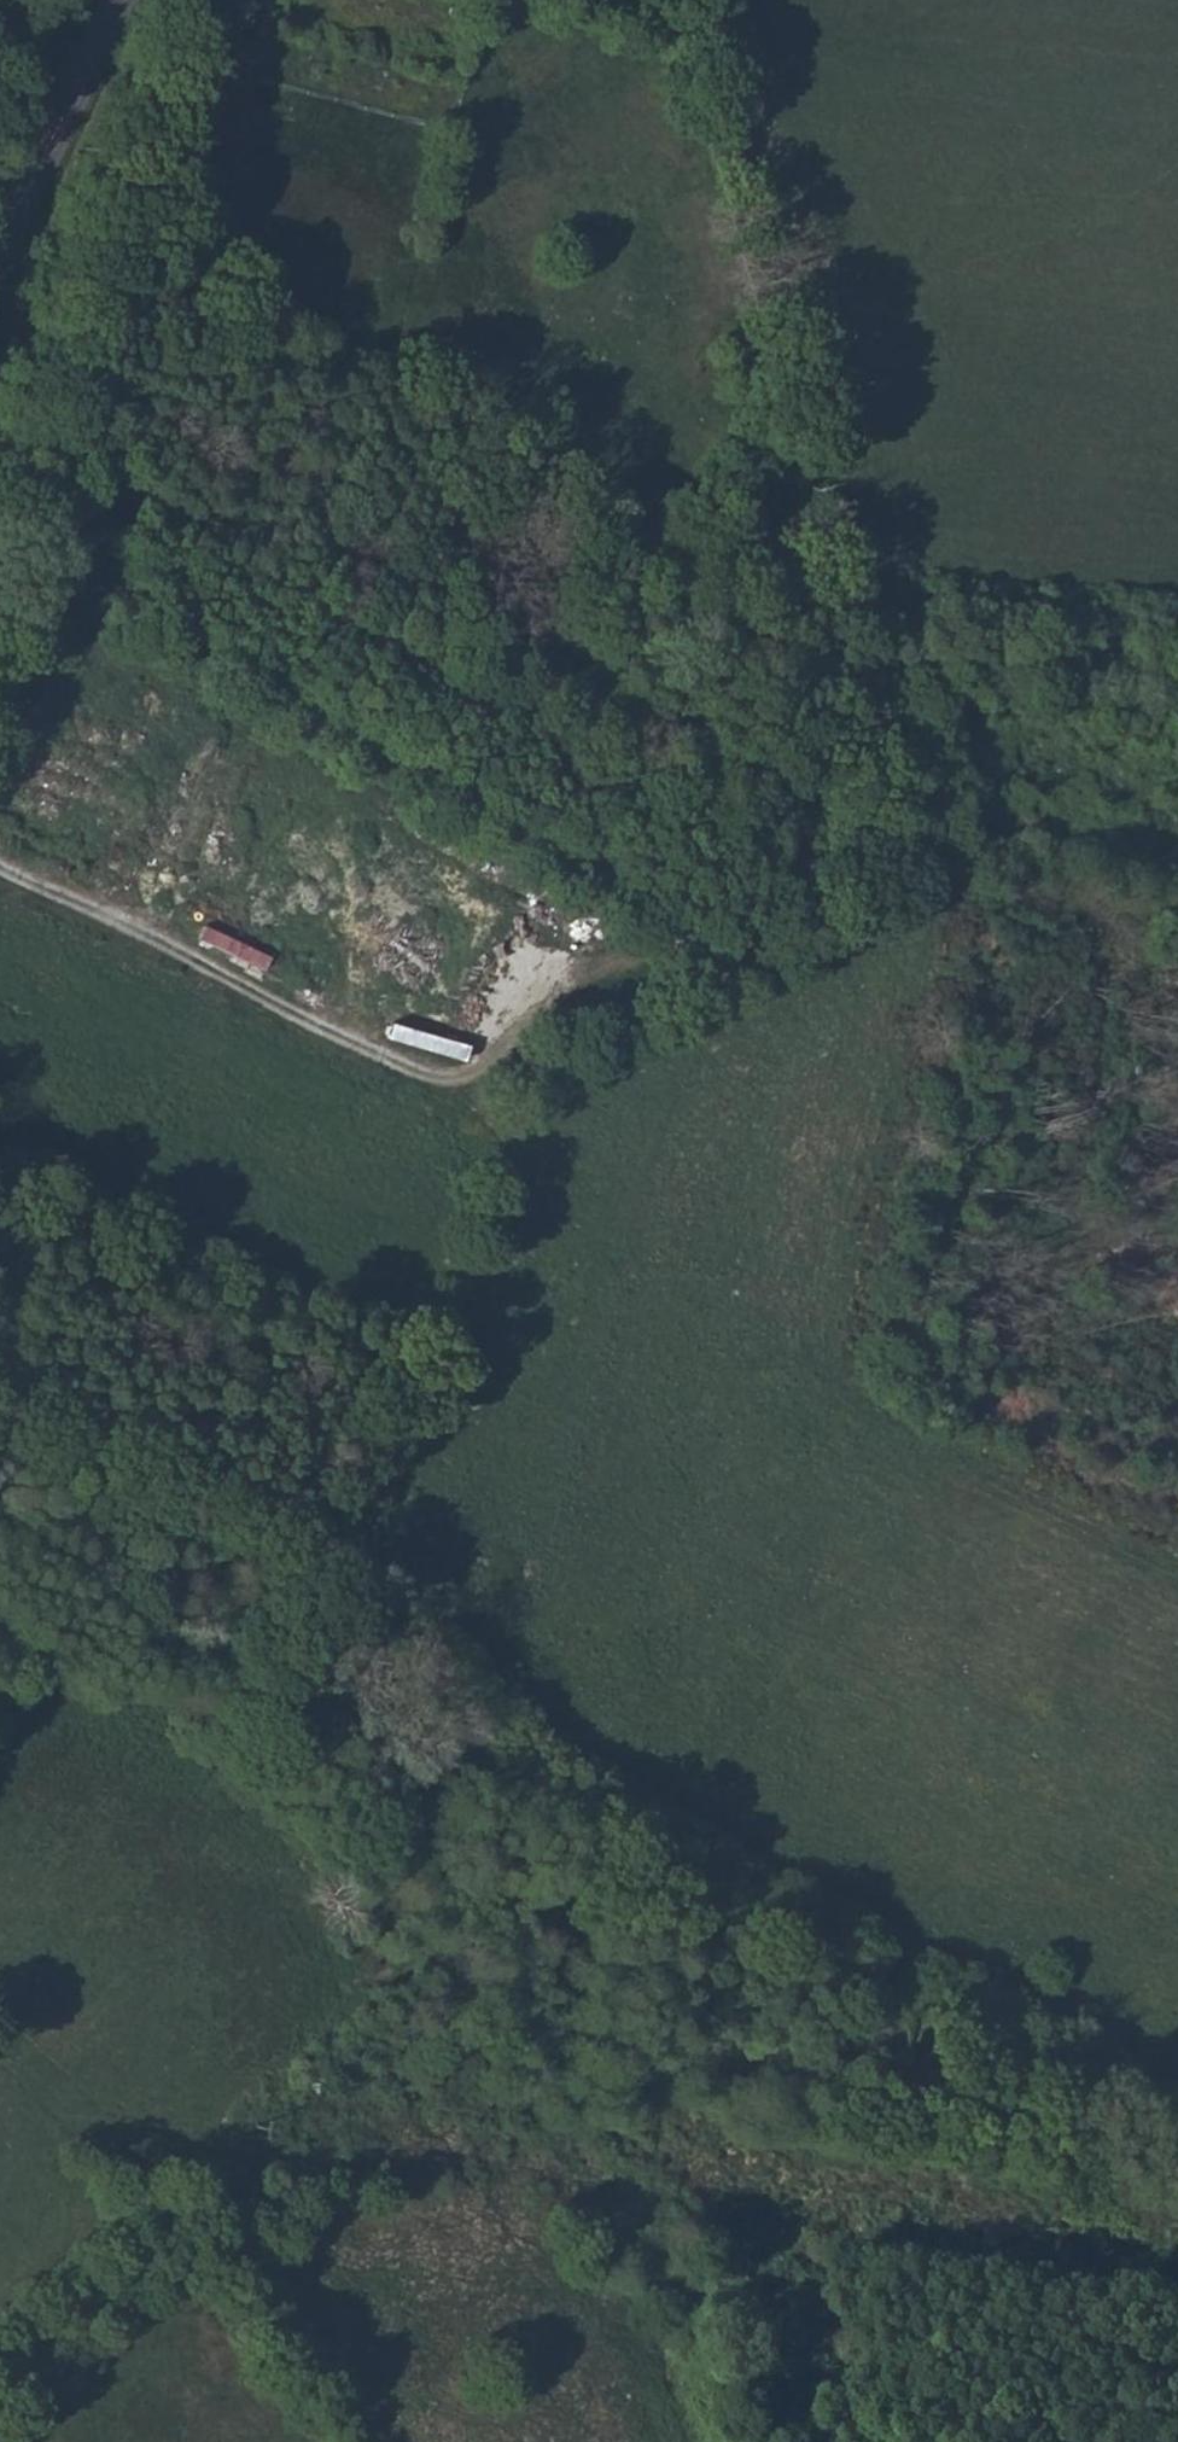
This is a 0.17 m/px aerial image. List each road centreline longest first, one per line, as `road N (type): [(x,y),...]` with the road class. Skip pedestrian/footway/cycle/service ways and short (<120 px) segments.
road 1 (tertiary): [(118,0),(0,244)]

